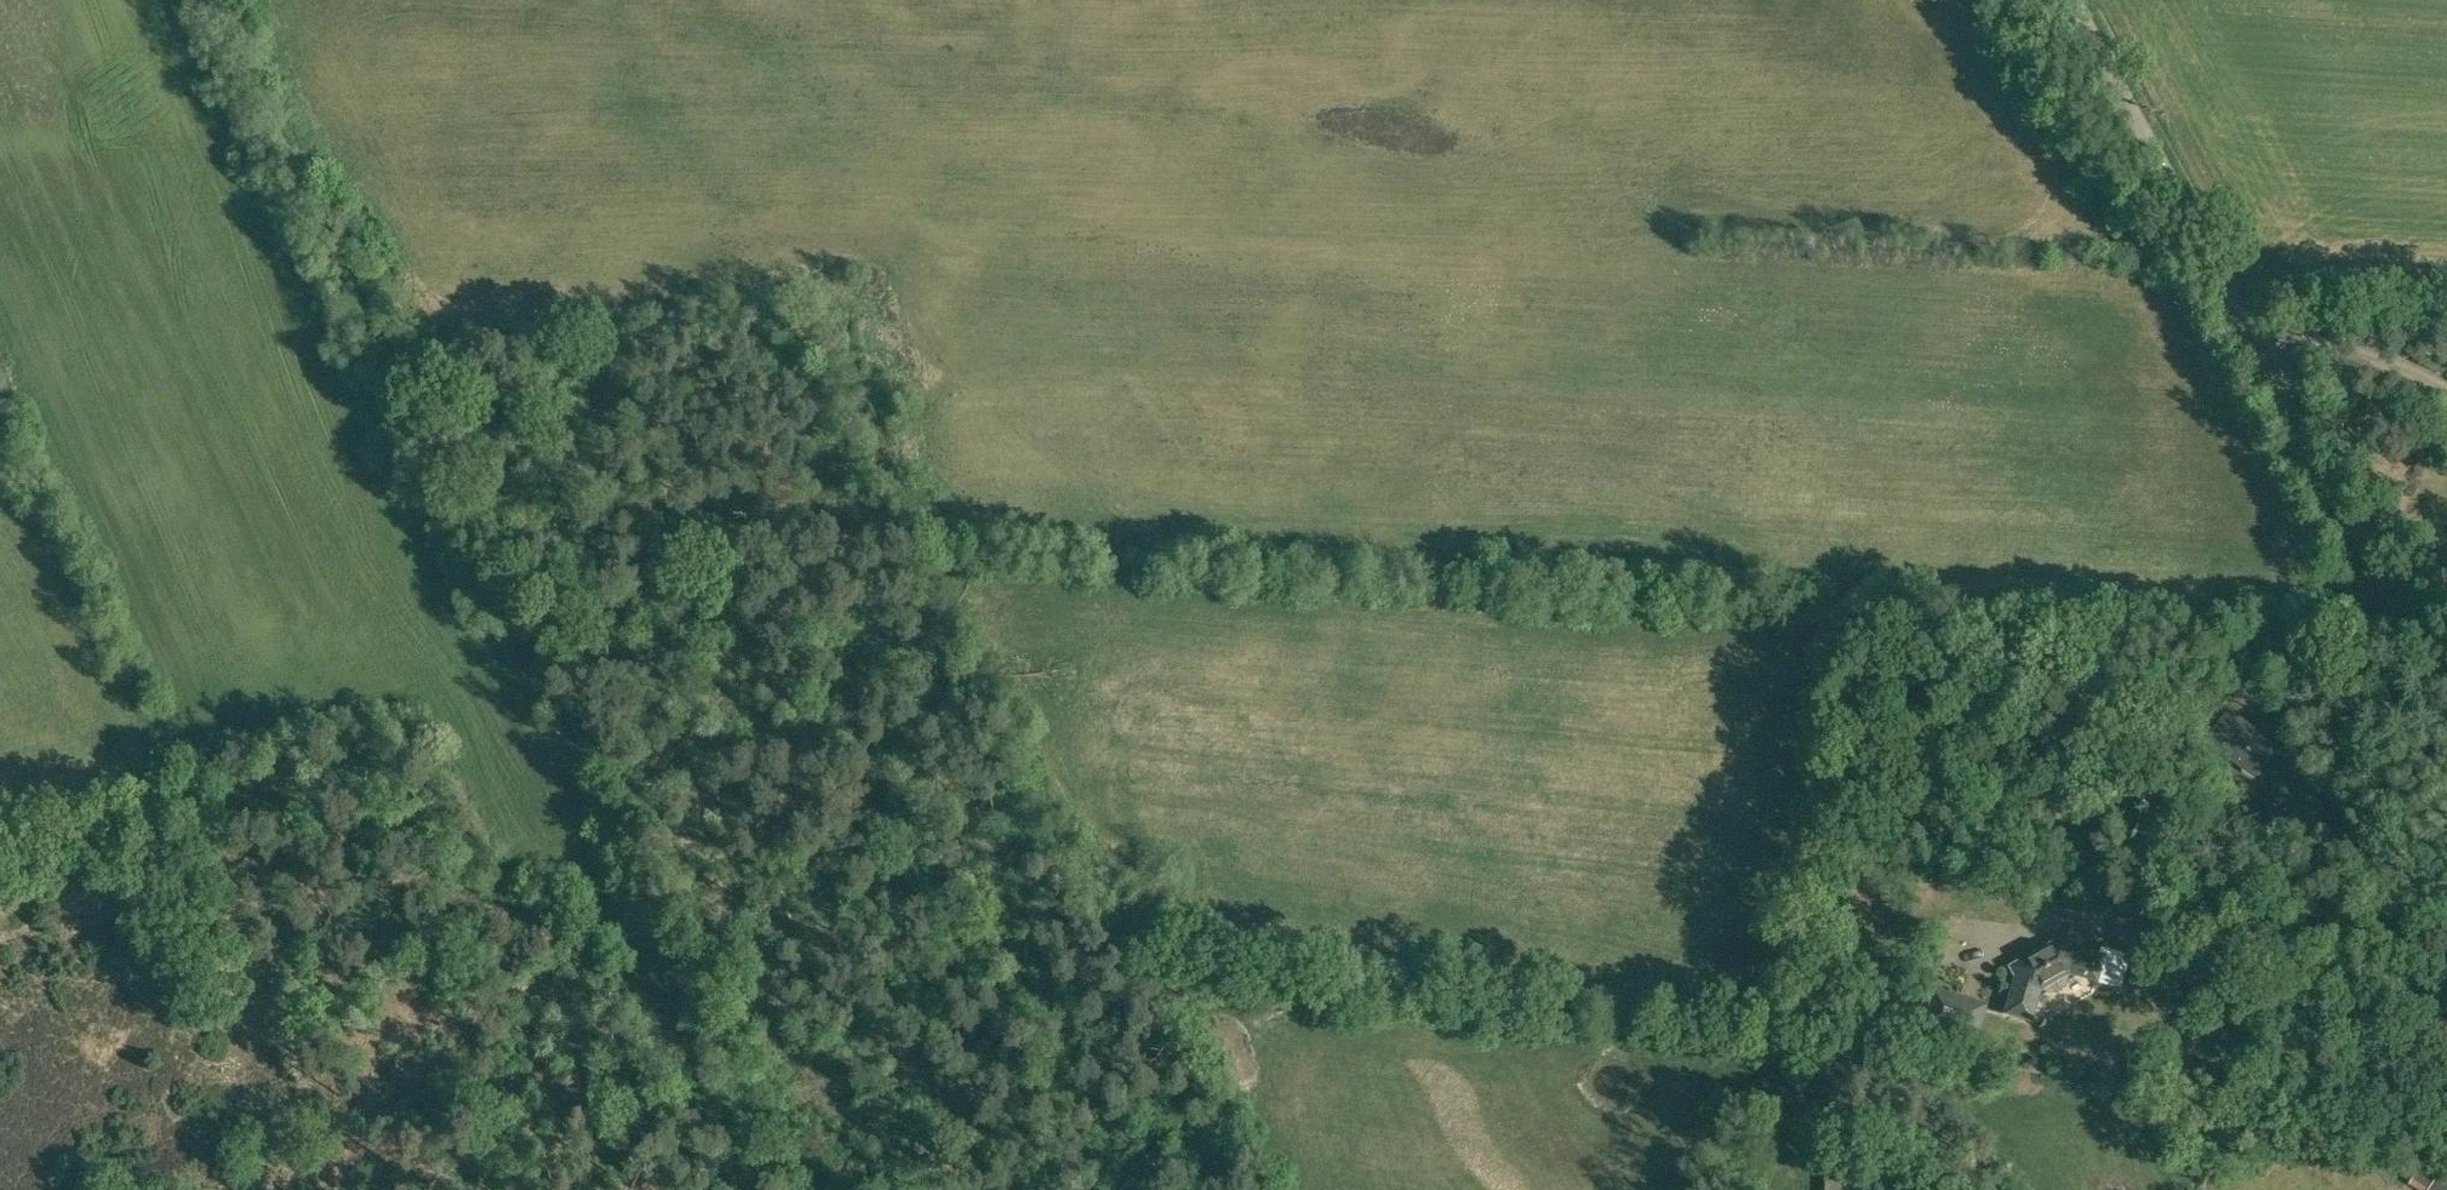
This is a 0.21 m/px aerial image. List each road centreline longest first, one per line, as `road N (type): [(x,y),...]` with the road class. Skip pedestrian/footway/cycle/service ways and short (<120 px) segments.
road 1 (unclassified): [(2446,694),(2073,0)]

